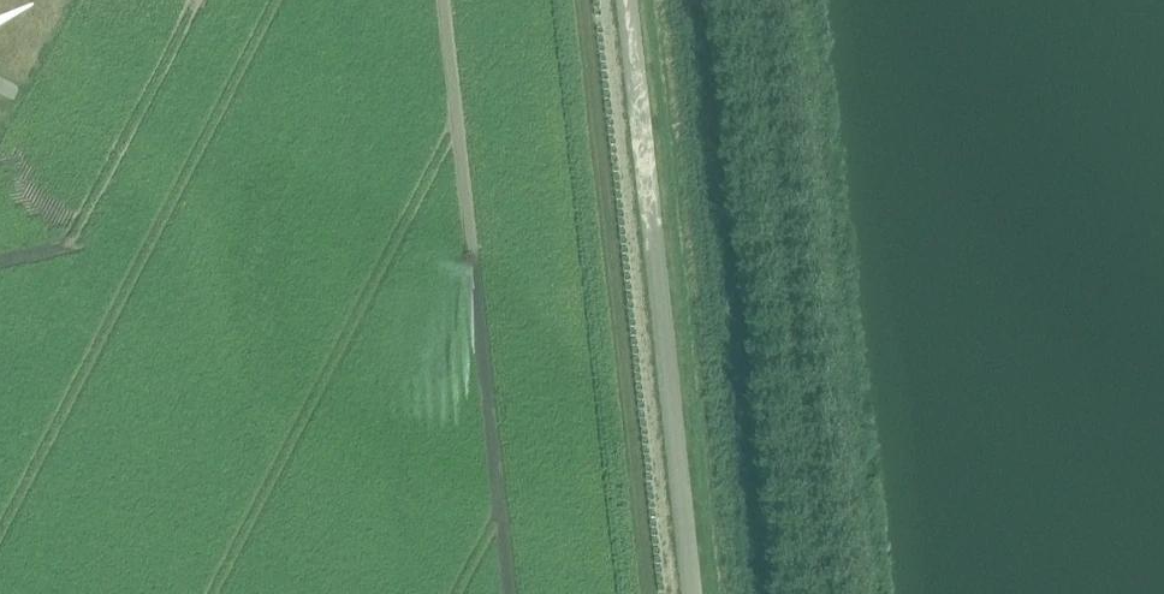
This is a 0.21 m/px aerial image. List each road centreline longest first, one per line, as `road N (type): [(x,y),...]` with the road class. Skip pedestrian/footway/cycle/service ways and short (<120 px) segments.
road 1 (unclassified): [(827,593),(750,0)]

